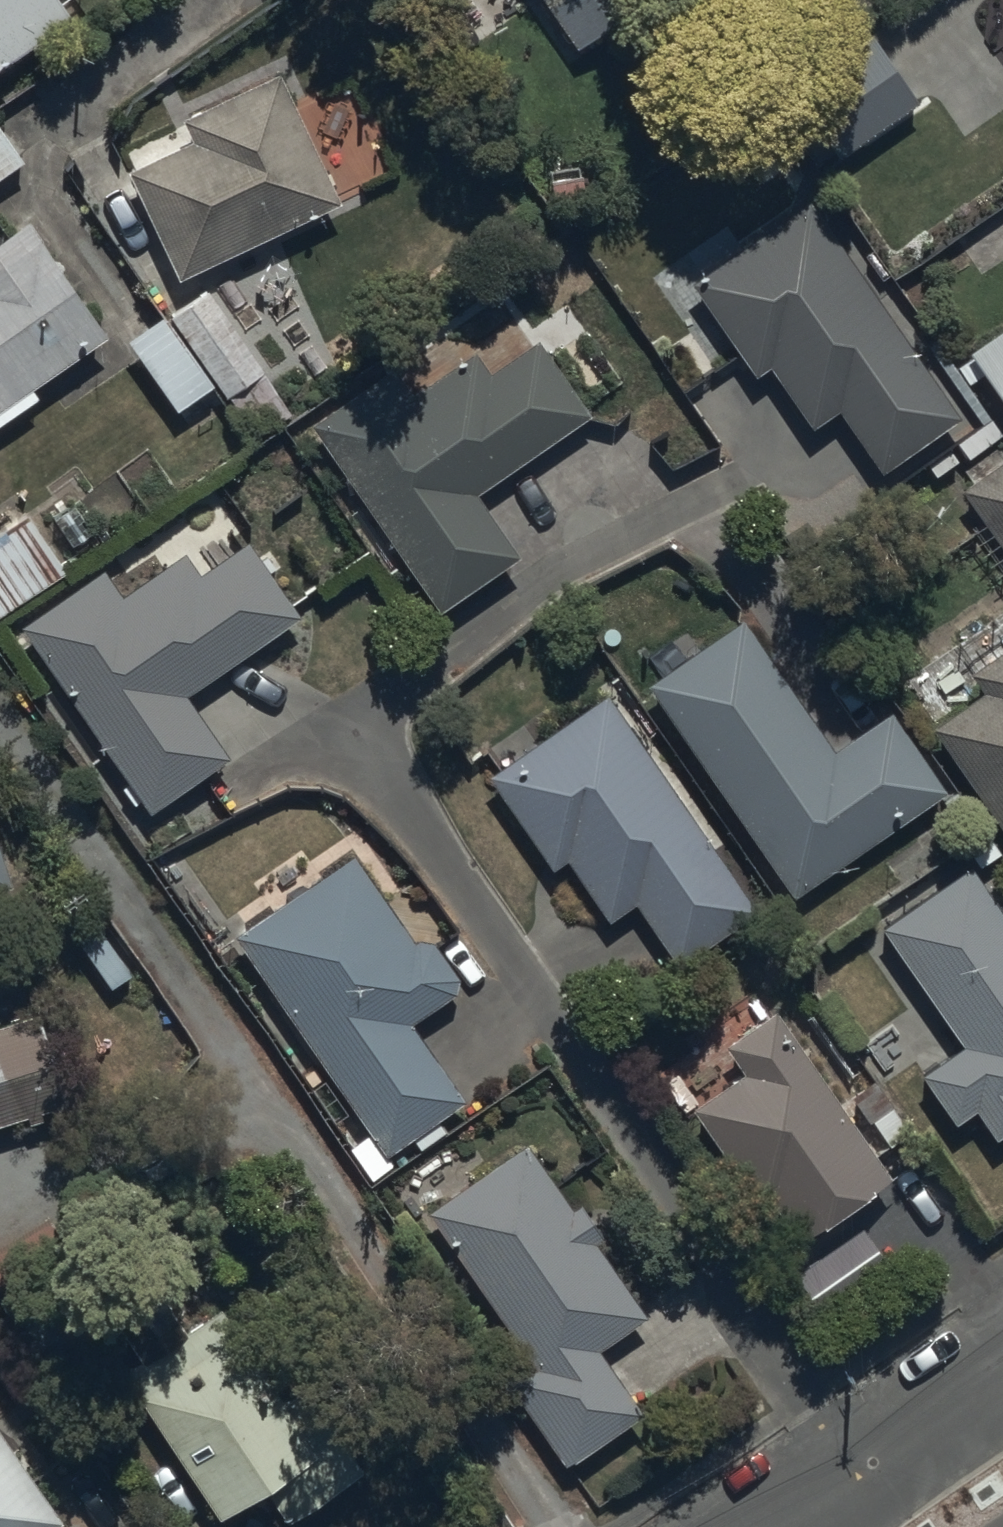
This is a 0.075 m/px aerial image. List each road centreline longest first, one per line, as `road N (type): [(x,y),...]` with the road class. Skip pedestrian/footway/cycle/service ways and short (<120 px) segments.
road 1 (residential): [(352,730),(867,1474)]
road 2 (residential): [(867,1474),(1002,1382)]

